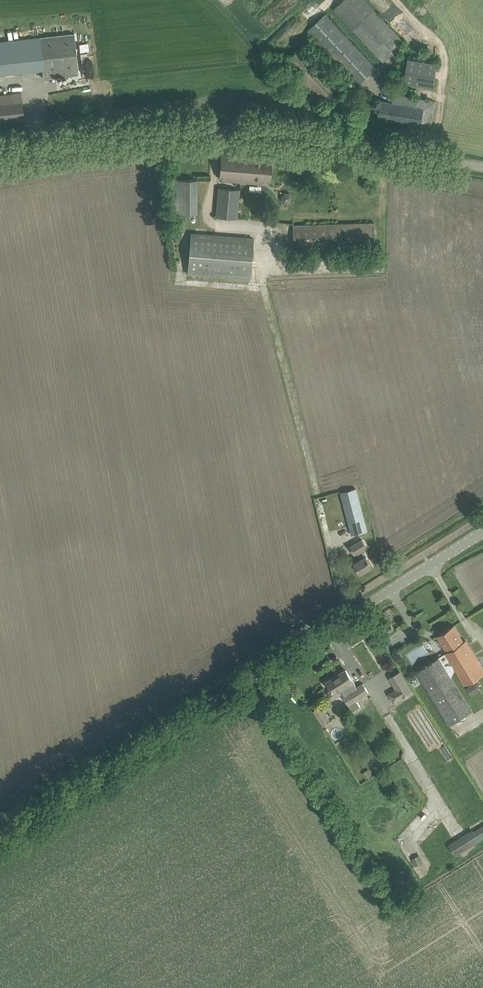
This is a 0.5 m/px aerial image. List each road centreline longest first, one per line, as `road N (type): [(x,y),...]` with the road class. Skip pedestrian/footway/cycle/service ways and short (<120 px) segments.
road 1 (tertiary): [(0,838),(482,533)]
road 2 (unclassified): [(482,168),(201,129),(0,152)]

